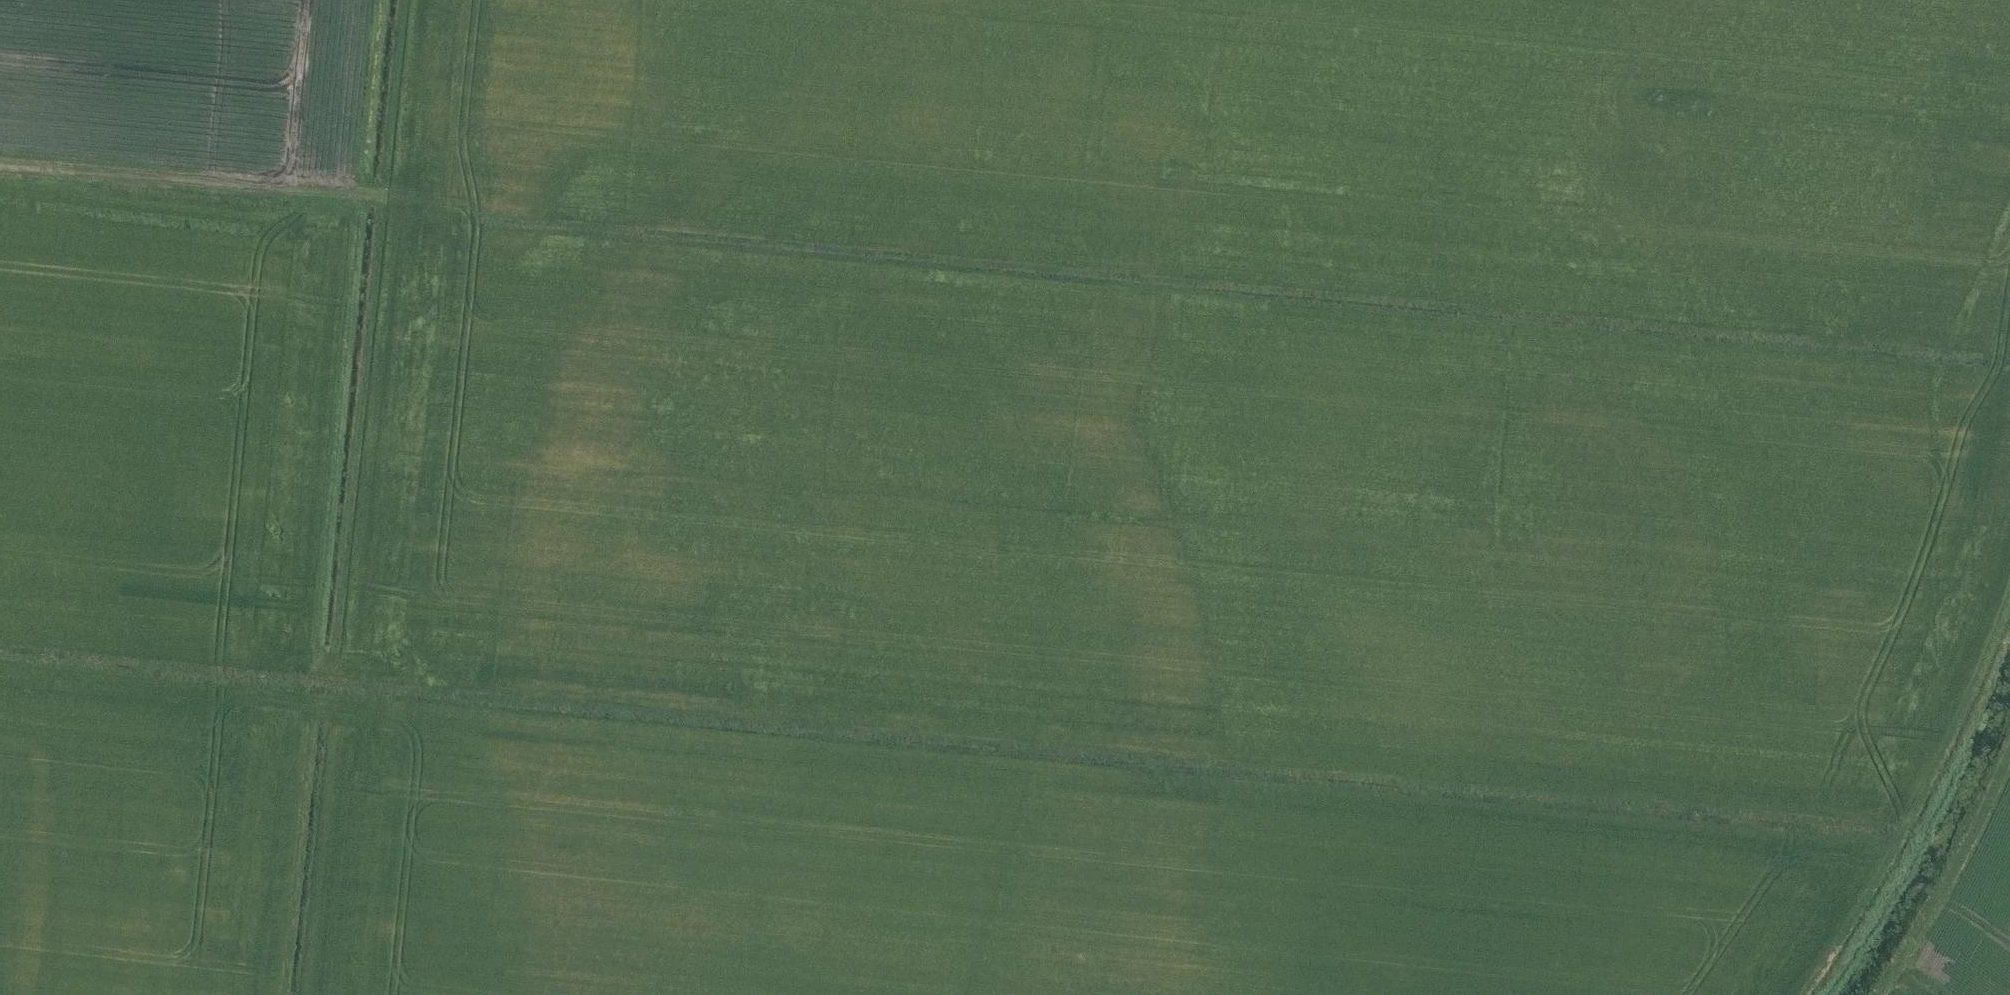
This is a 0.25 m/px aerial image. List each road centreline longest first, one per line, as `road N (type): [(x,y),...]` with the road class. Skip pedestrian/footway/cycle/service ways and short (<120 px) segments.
road 1 (track): [(2009,611),(1921,827),(1810,994)]
road 2 (track): [(0,159),(381,194)]

